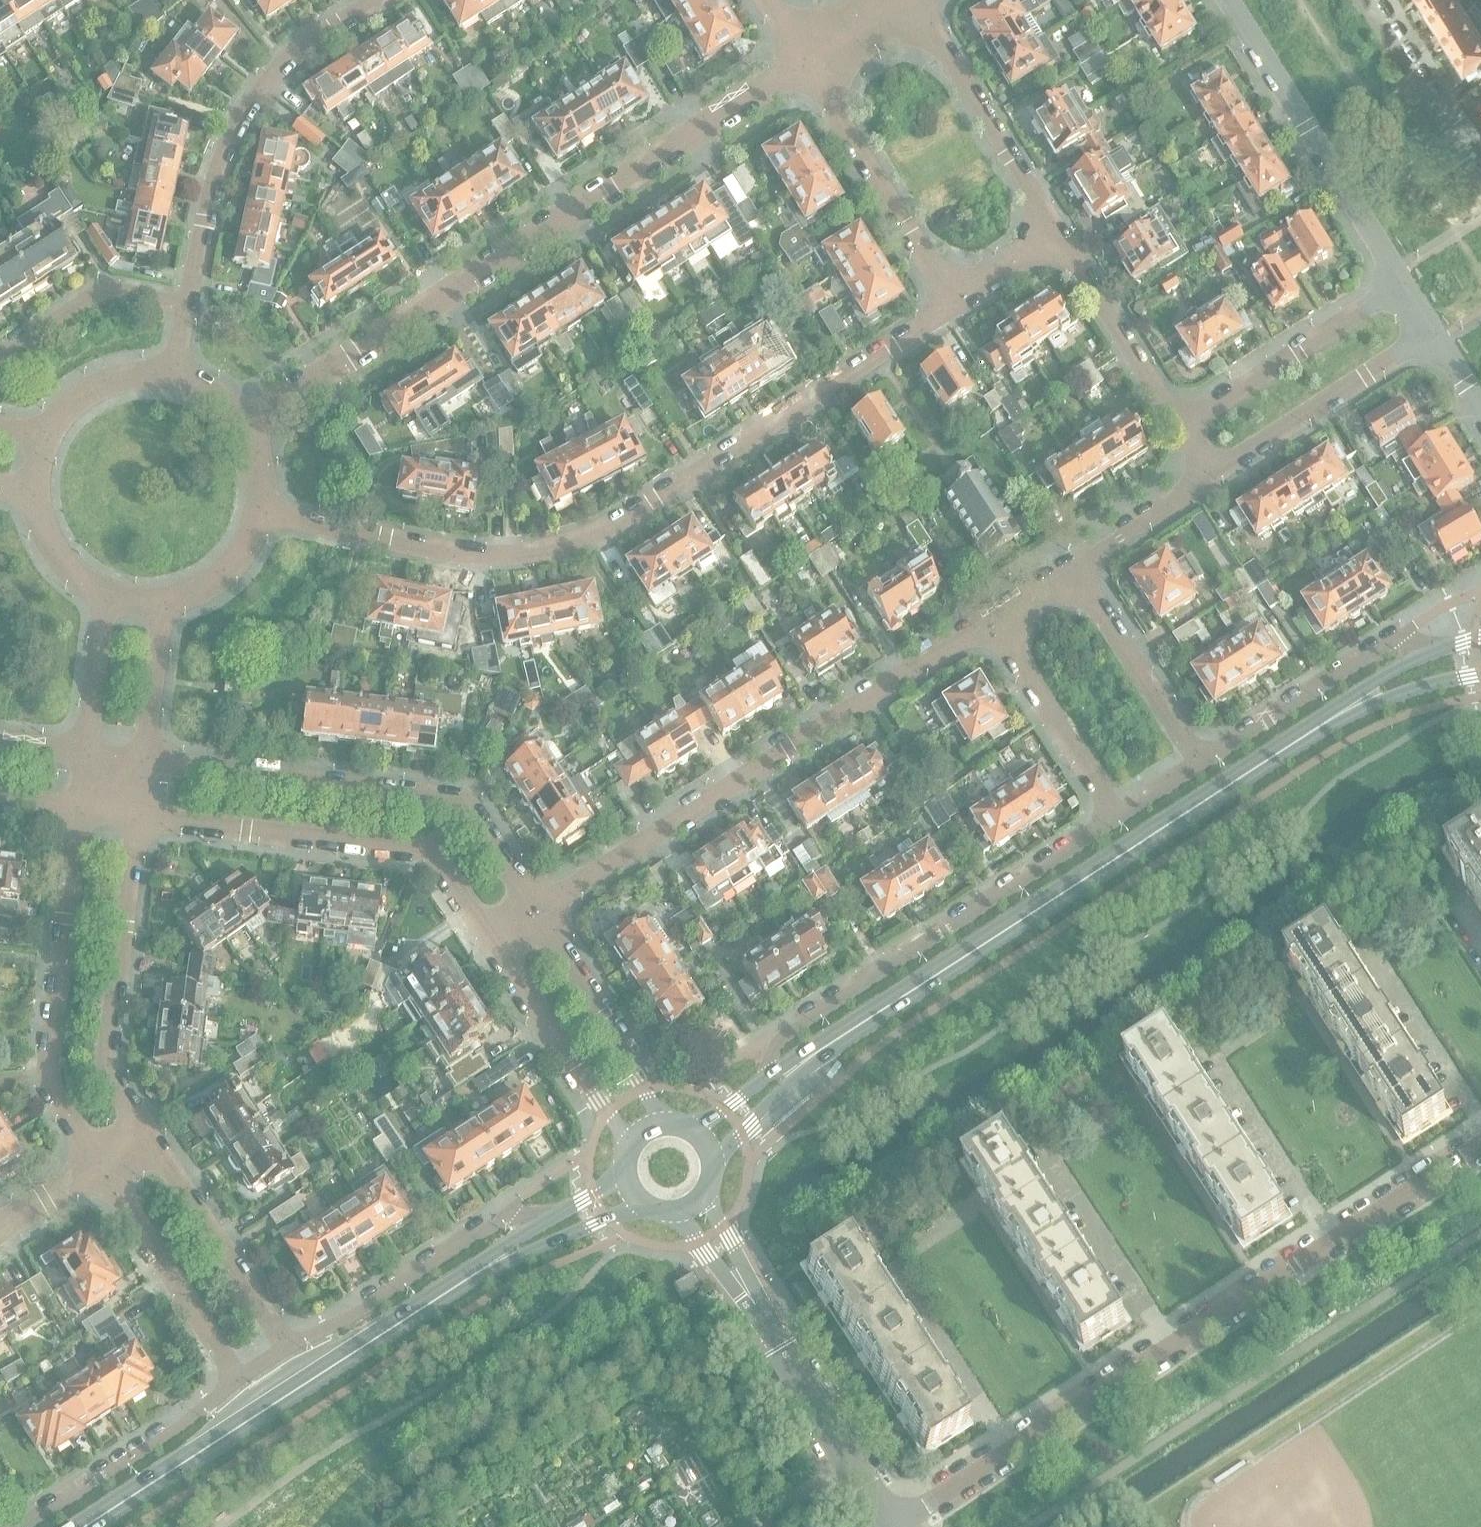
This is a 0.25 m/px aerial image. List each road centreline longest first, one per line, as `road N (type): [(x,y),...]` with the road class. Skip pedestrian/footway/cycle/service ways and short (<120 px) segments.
road 1 (residential): [(265,513),(470,558),(572,548),(611,532),(959,303)]
road 2 (residential): [(887,1526),(1480,1145)]
road 3 (residential): [(250,427),(807,62)]
road 4 (secondary): [(822,1049),(1326,722)]
road 5 (residential): [(996,625),(535,914)]
road 6 (secondary): [(476,1274),(84,1526)]
road 7 (residential): [(1118,818),(779,1039),(763,1080)]
road 8 (residential): [(78,810),(49,1079),(102,1161)]
road 9 (residential): [(191,298),(220,162),(236,126),(278,69),(374,0)]
road 10 (residential): [(1230,0),(1403,280)]
road 11 (residential): [(1202,762),(1073,569),(996,625)]
road 12 (residential): [(147,1131),(116,1085),(107,1046),(138,818)]
road 13 (residential): [(459,808),(430,795),(145,759)]
road 14 (residential): [(550,1219),(503,1217),(357,1315),(289,1346)]
road 15 (residential): [(138,818),(429,850)]
road 16 (residential): [(959,303),(807,62)]
road 17 (residential): [(1064,238),(914,0)]
road 18 (residential): [(1434,649),(1395,641),(1202,762)]
road 19 (residential): [(1181,427),(1403,280)]
road 20 (residential): [(1216,472),(1436,331)]
road 21 (residential): [(236,1379),(173,1433),(25,1526)]
road 22 (residential): [(289,1346),(147,1131)]
road 23 (residential): [(102,1161),(236,1379)]
road 24 (residential): [(491,938),(609,1113),(625,1151)]
road 25 (residential): [(668,1123),(535,914)]
road 26 (residential): [(887,1526),(765,1324)]
road 27 (residential): [(996,625),(1118,818)]
road 28 (residential): [(1181,427),(1064,238)]
road 29 (residential): [(0,358),(107,291),(191,298)]
road 30 (residential): [(1480,175),(1373,0)]
road 31 (secondary): [(476,1274),(643,1208)]
road 32 (secondary): [(1326,722),(1411,689),(1480,673)]
road 33 (secondary): [(712,1164),(822,1049)]
road 34 (residential): [(145,759),(164,604)]
road 35 (residential): [(107,598),(85,752)]
road 36 (residential): [(174,374),(143,373),(88,390),(47,436)]
road 37 (residential): [(765,1324),(707,1191)]
road 38 (residential): [(673,1214),(765,1324)]
road 39 (residential): [(164,604),(222,574),(265,513)]
road 40 (residential): [(35,493),(56,556),(107,598)]
road 41 (secondary): [(1434,649),(1365,686),(1326,722)]
road 42 (residential): [(535,914),(482,830),(459,808)]
road 43 (residential): [(959,303),(1064,238)]
road 44 (residential): [(0,1224),(102,1161)]

